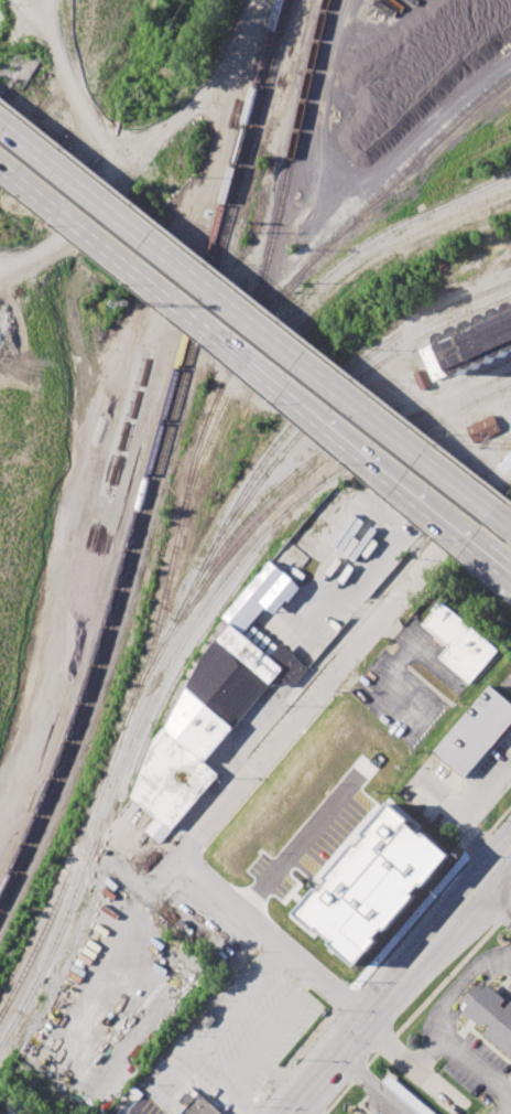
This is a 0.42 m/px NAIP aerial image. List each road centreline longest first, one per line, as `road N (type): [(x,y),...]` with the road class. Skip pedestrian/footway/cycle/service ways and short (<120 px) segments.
road 1 (primary): [(499,517),(0,125)]
road 2 (primary): [(0,165),(472,550)]
road 3 (residential): [(465,515),(176,857)]
road 4 (secondary): [(290,1113),(485,890)]
road 5 (residential): [(371,1019),(176,857)]

